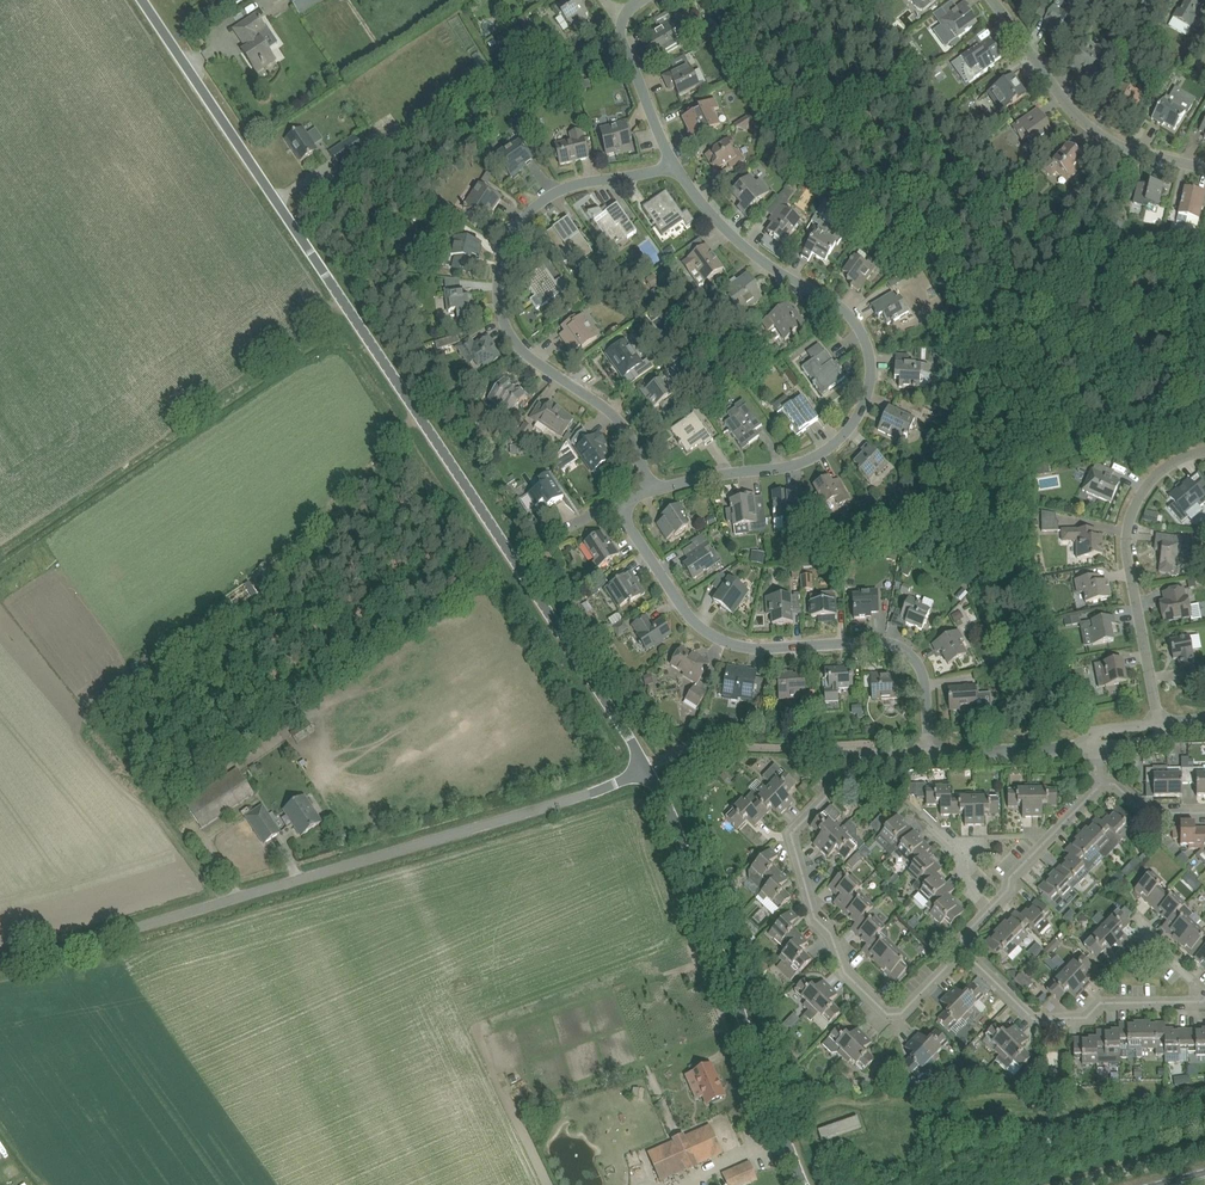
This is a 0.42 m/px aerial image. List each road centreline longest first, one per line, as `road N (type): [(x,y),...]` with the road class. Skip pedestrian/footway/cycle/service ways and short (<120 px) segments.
road 1 (unclassified): [(650,769),(143,0)]
road 2 (unclassified): [(0,963),(548,807),(650,769)]
road 3 (residential): [(650,490),(815,458),(861,411),(870,370),(845,310),(741,244),(675,166)]
road 4 (residential): [(650,490),(624,425),(532,358),(509,332),(499,280),(519,223),(543,201),(571,186),(675,166)]
road 5 (residential): [(963,950),(901,1013),(889,1014),(845,972),(830,933),(815,917),(791,834),(865,757),(929,754)]
road 6 (residential): [(929,754),(927,699),(909,651),(879,641),(758,648),(717,637),(671,595),(617,504)]
road 7 (unclassified): [(802,1184),(650,769)]
road 8 (residential): [(1204,451),(1166,465),(1129,521),(1127,554),(1159,726)]
road 9 (residential): [(1204,169),(1095,130),(1068,107),(993,0)]
road 10 (residential): [(1204,999),(1101,1003),(1086,1018),(1033,1018),(963,950)]
road 11 (residential): [(929,754),(1094,746)]
road 12 (residential): [(991,906),(1101,784)]
road 13 (residential): [(675,166),(622,42),(622,21)]
road 14 (unclassified): [(1068,1184),(1204,1151)]

